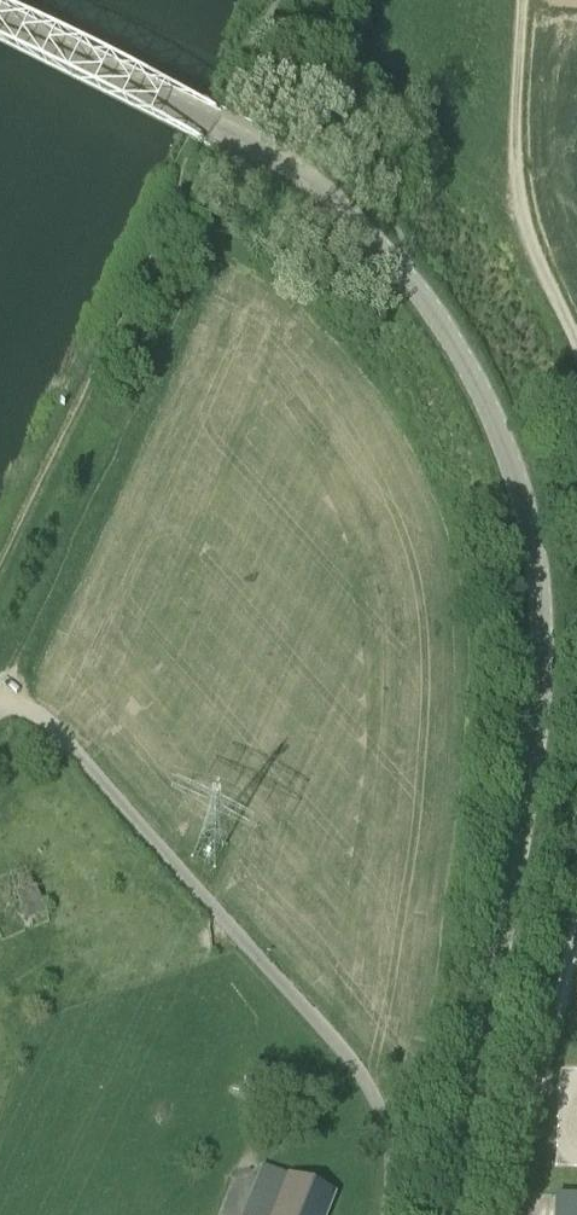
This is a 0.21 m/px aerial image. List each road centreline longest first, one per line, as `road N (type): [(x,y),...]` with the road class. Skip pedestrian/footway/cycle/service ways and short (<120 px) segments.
road 1 (tertiary): [(452,1214),(520,838),(538,650),(529,542),(505,469),(446,334),(410,282),(306,182),(0,21)]
road 2 (unclassified): [(0,704),(20,703),(45,720),(370,1095),(391,1127),(390,1214)]
road 3 (track): [(529,0),(516,252),(576,390)]
road 4 (track): [(576,906),(501,1214)]

